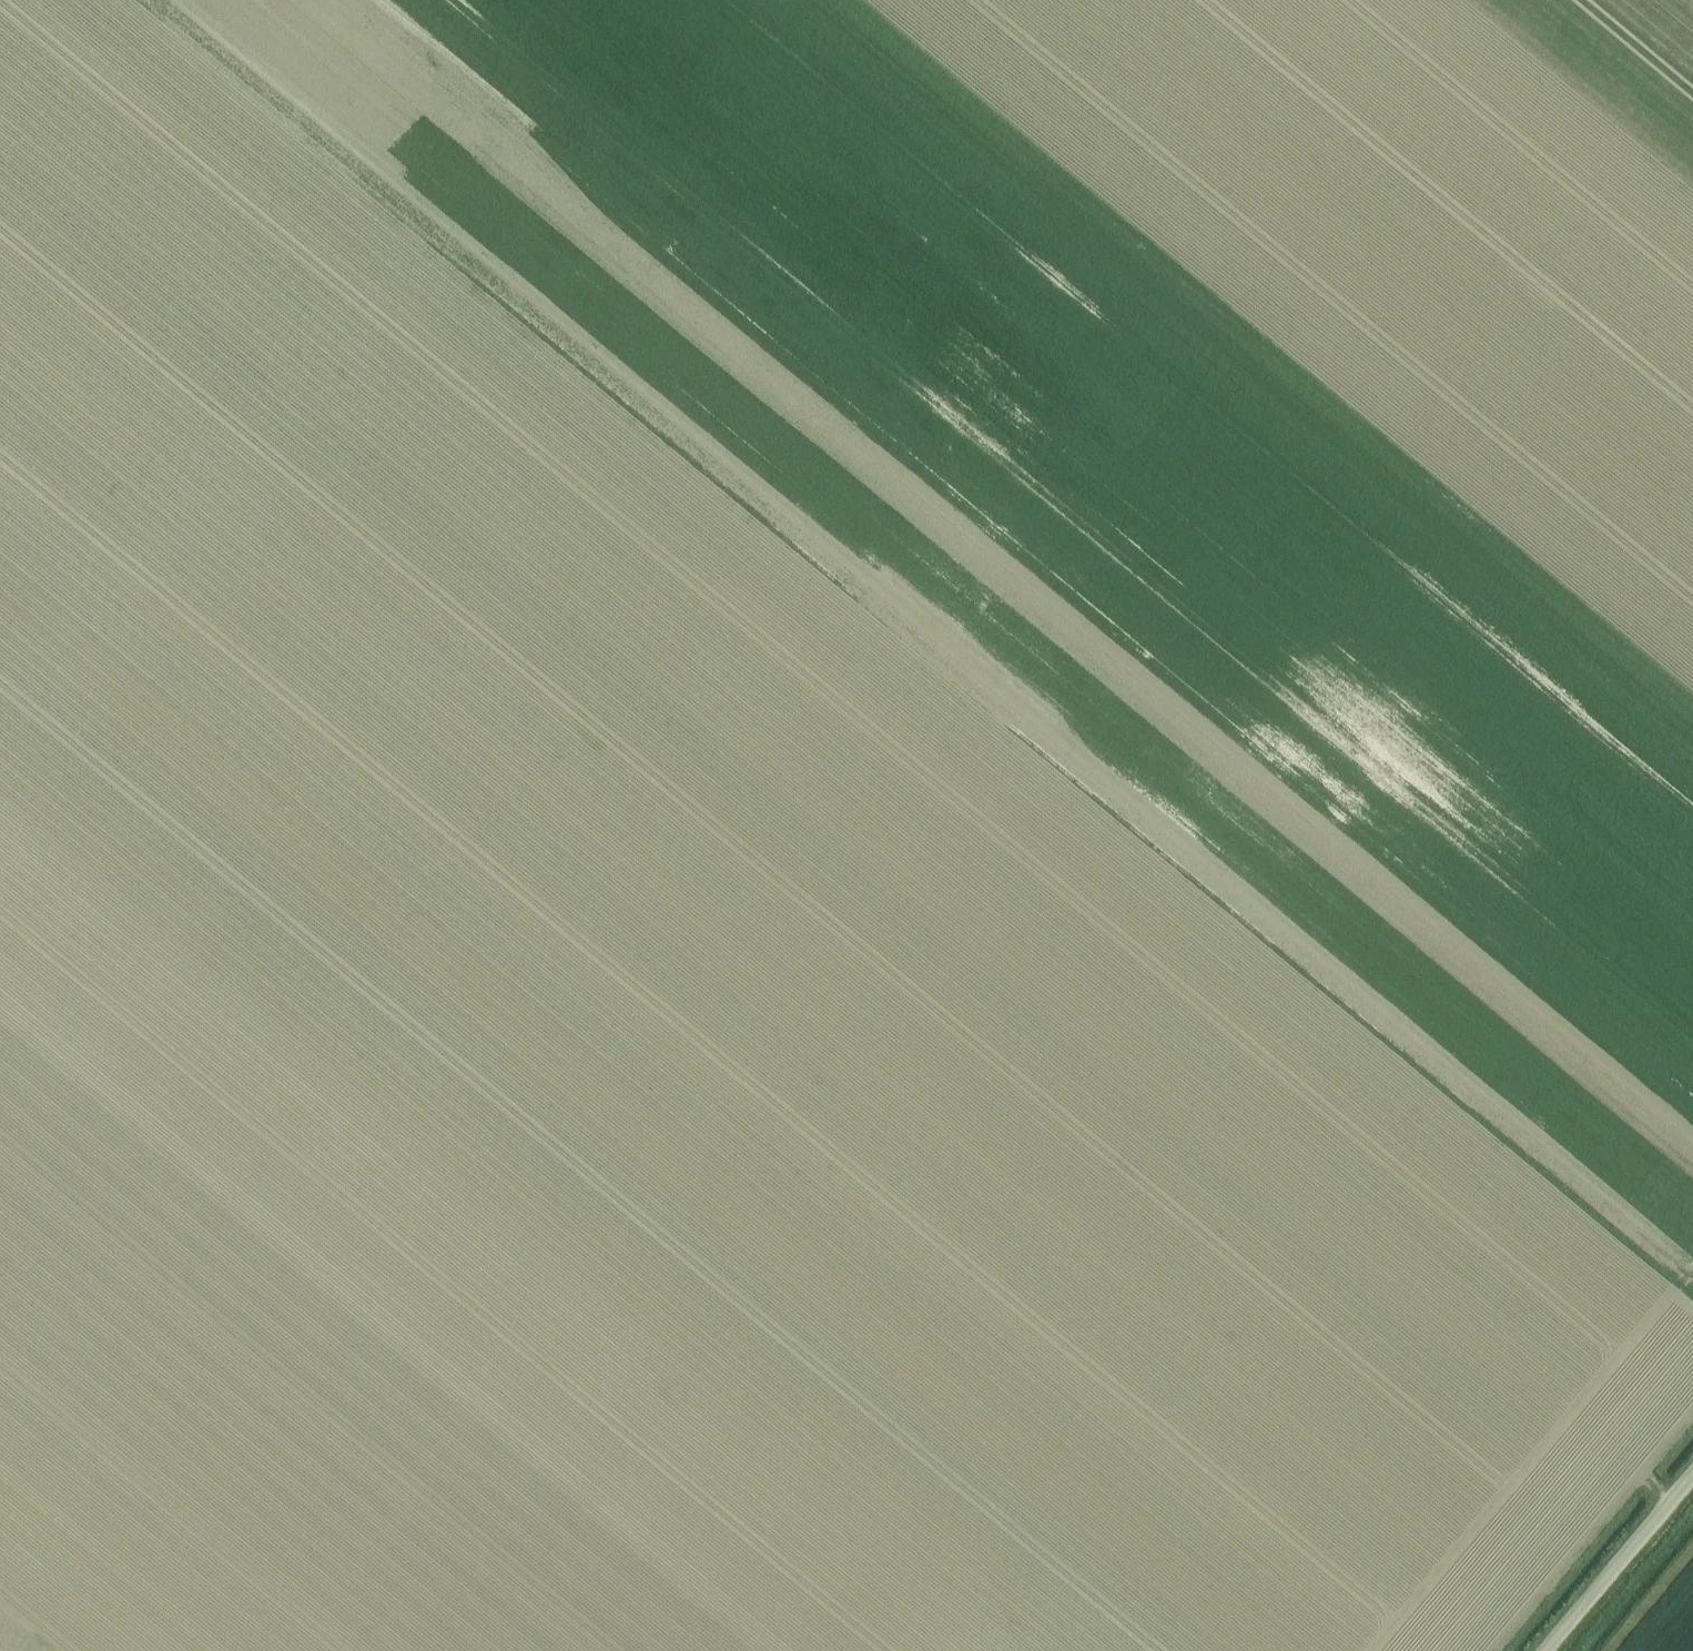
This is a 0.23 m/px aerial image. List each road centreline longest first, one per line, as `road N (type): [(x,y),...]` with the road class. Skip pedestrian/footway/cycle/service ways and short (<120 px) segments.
road 1 (unclassified): [(1549,1650),(1692,1478)]

